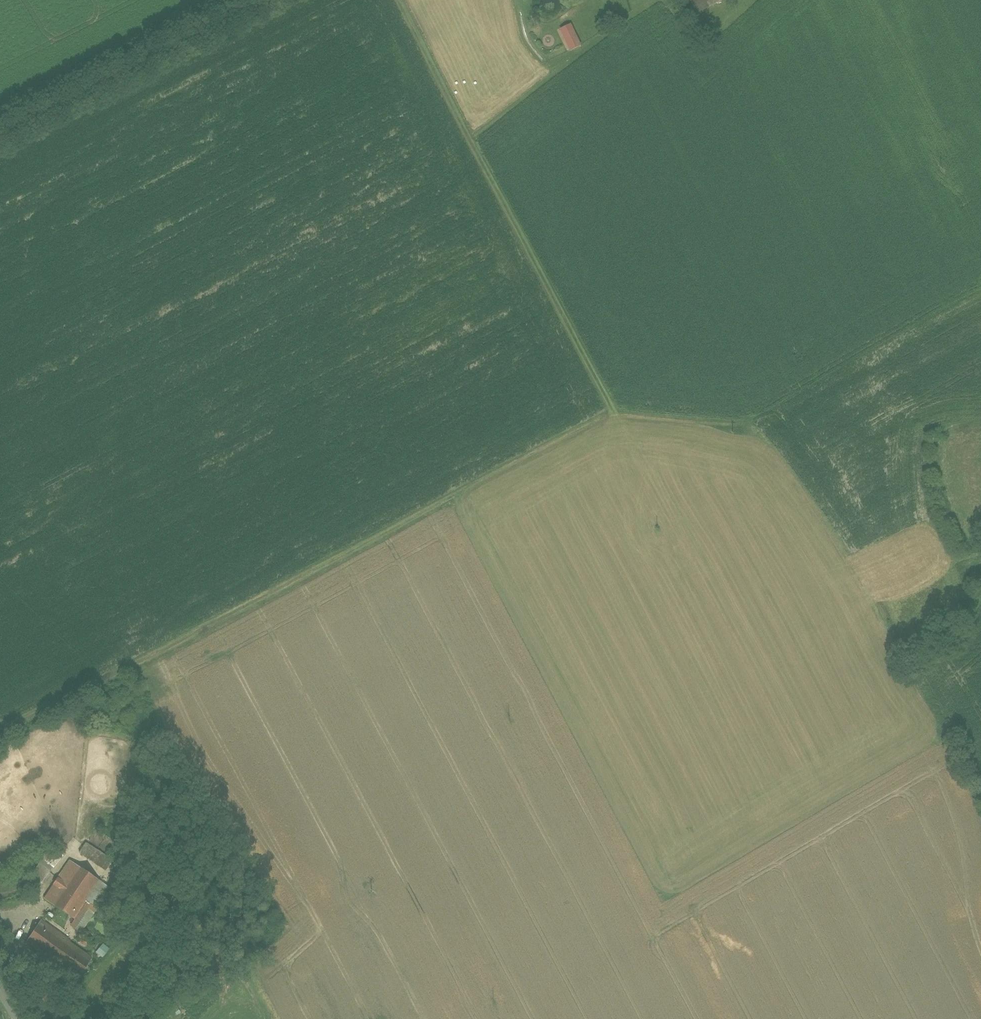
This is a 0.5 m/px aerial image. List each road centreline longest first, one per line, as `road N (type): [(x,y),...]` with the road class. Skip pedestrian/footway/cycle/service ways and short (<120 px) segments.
road 1 (track): [(405,0),(616,412),(762,433),(880,615),(980,558)]
road 2 (unclassified): [(0,134),(263,0)]

